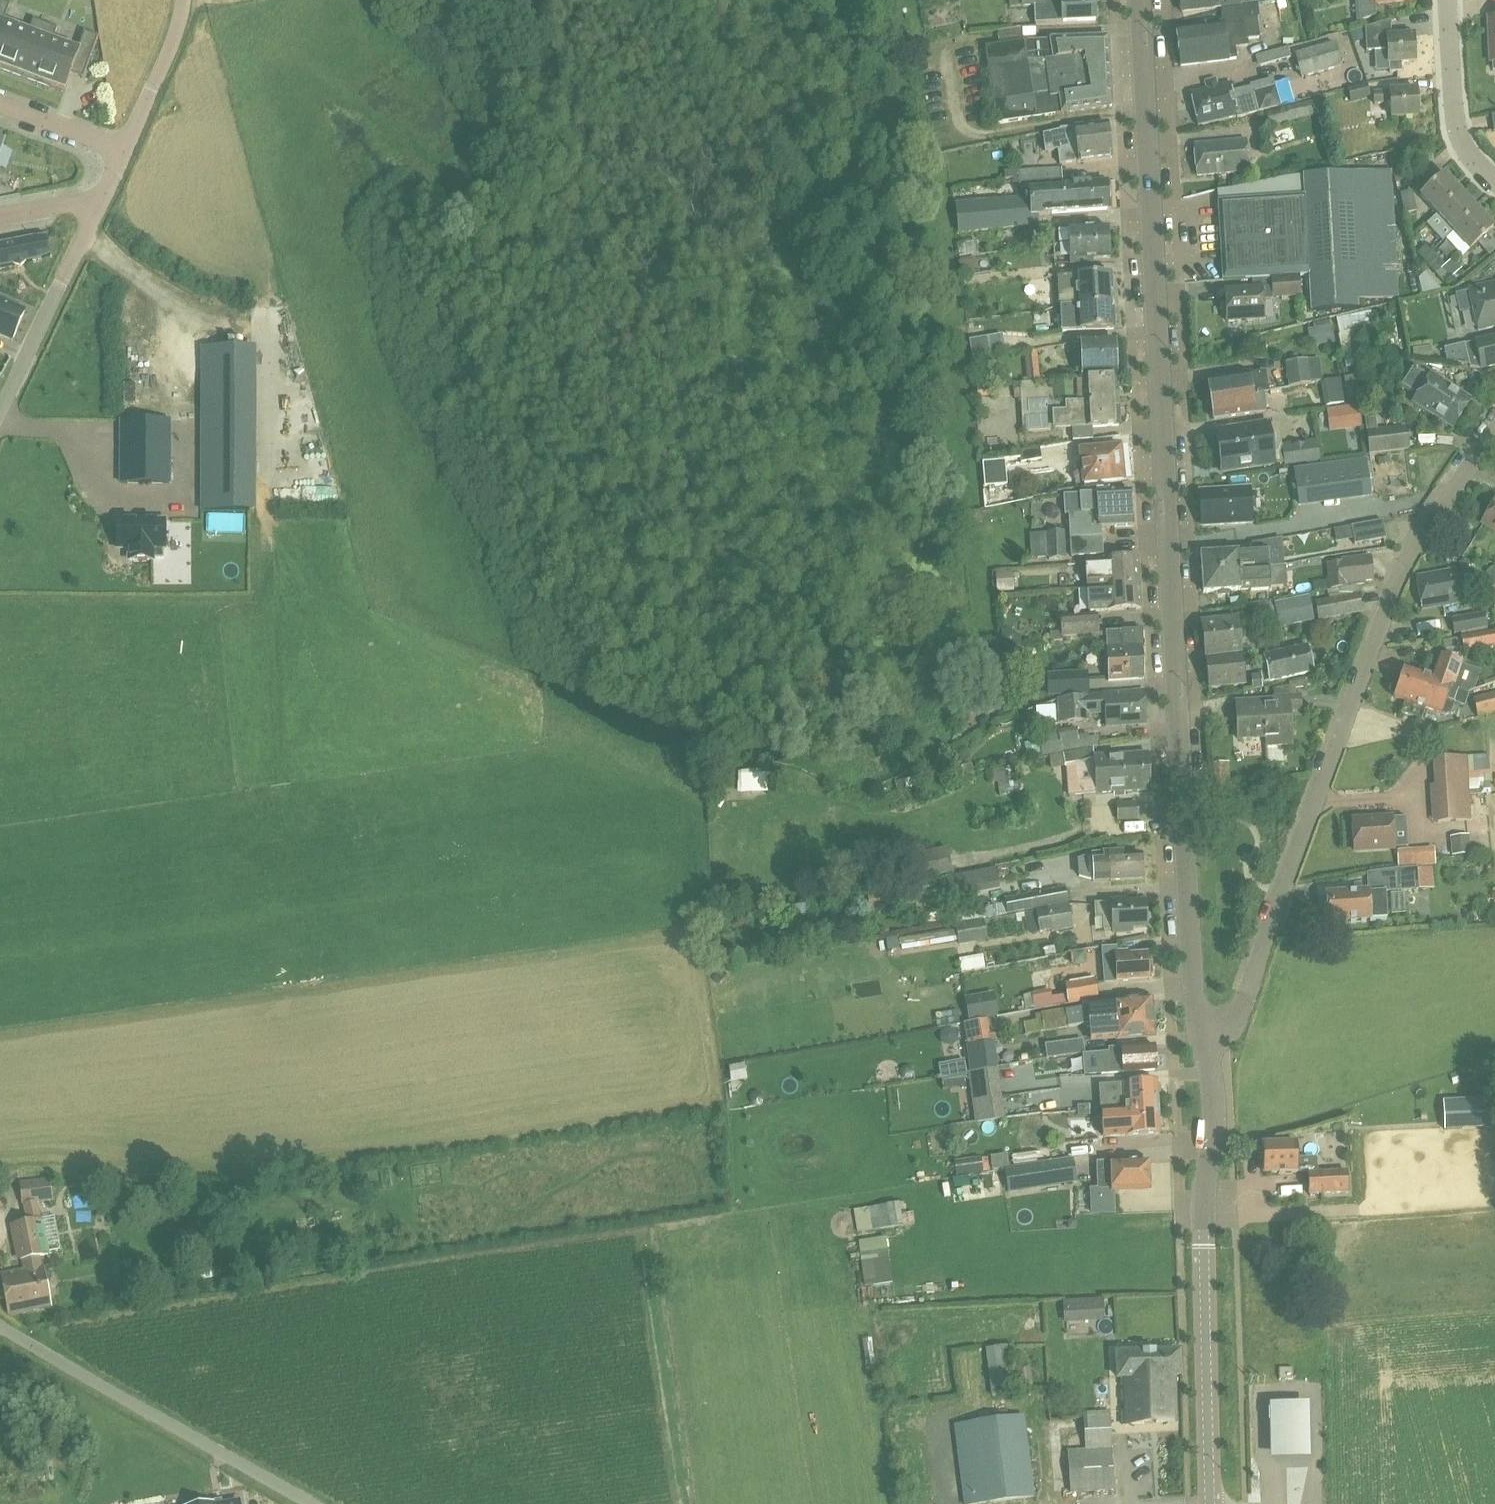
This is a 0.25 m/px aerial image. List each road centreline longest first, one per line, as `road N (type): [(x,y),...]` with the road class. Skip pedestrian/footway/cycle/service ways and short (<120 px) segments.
road 1 (tertiary): [(1200,1040),(1140,0)]
road 2 (residential): [(1200,1040),(1240,1012),(1404,570),(1494,429)]
road 3 (tertiary): [(1210,1503),(1204,1229),(1215,1116),(1200,1040)]
road 4 (residential): [(312,1503),(0,1324)]
road 5 (residential): [(0,407),(102,197)]
road 6 (residential): [(1494,180),(1471,156),(1456,121),(1447,0)]
road 7 (residential): [(125,149),(183,0)]
road 8 (residential): [(125,149),(0,103)]

